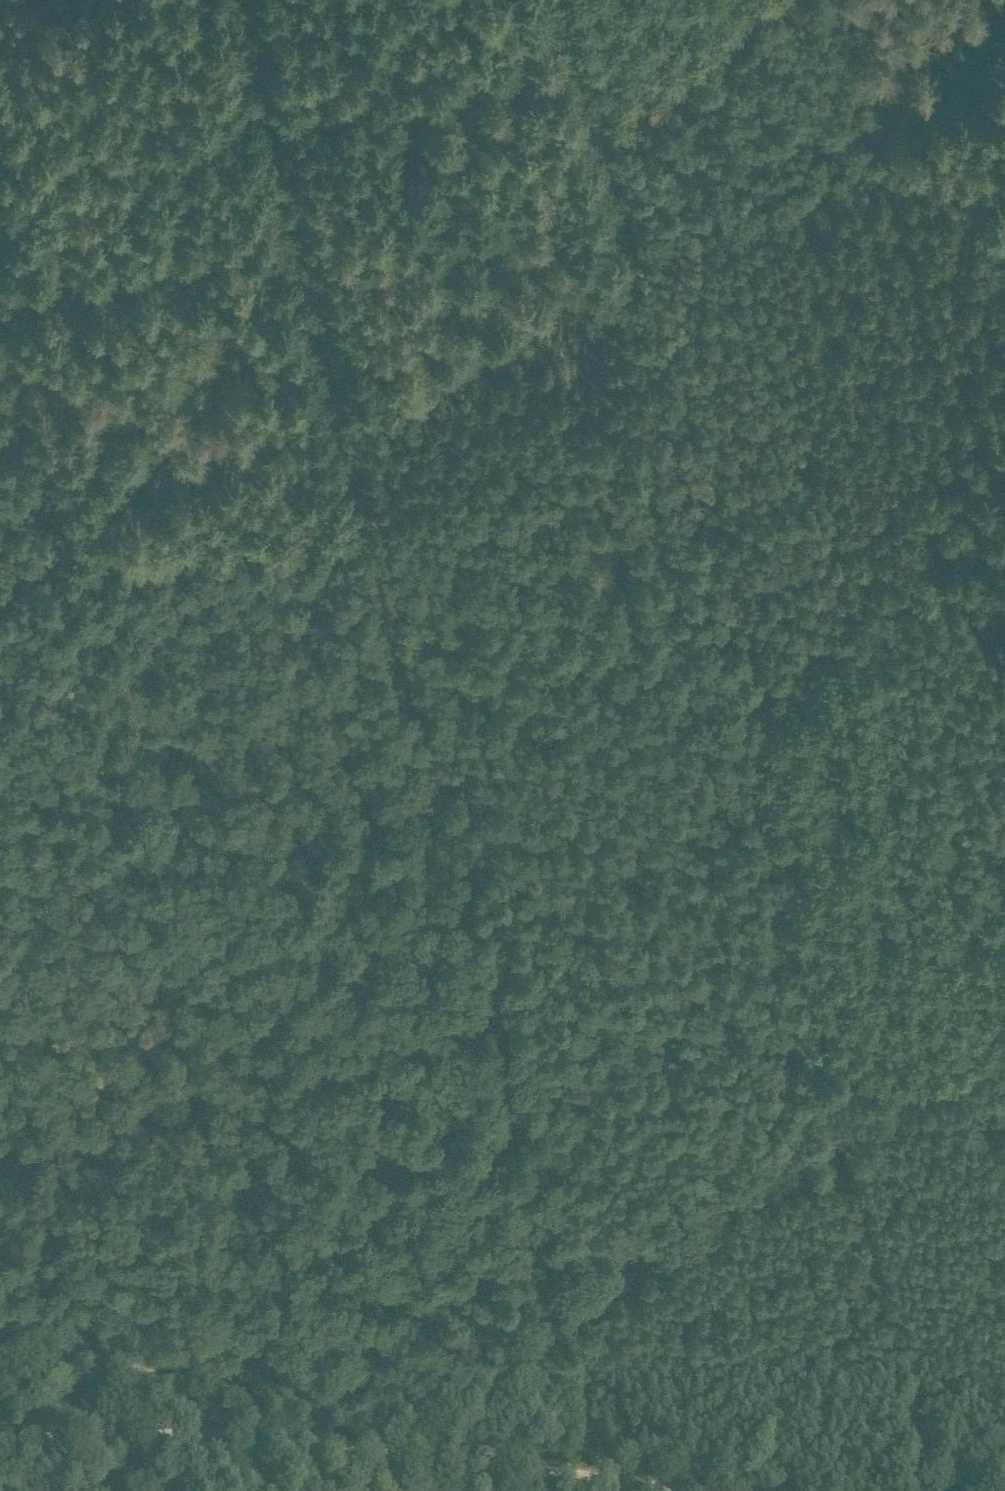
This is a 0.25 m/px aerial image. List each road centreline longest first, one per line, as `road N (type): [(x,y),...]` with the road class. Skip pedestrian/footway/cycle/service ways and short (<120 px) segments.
road 1 (track): [(602,1478),(246,0)]
road 2 (track): [(0,1453),(120,1437),(267,1437),(689,1490)]
road 3 (track): [(372,525),(0,570)]

